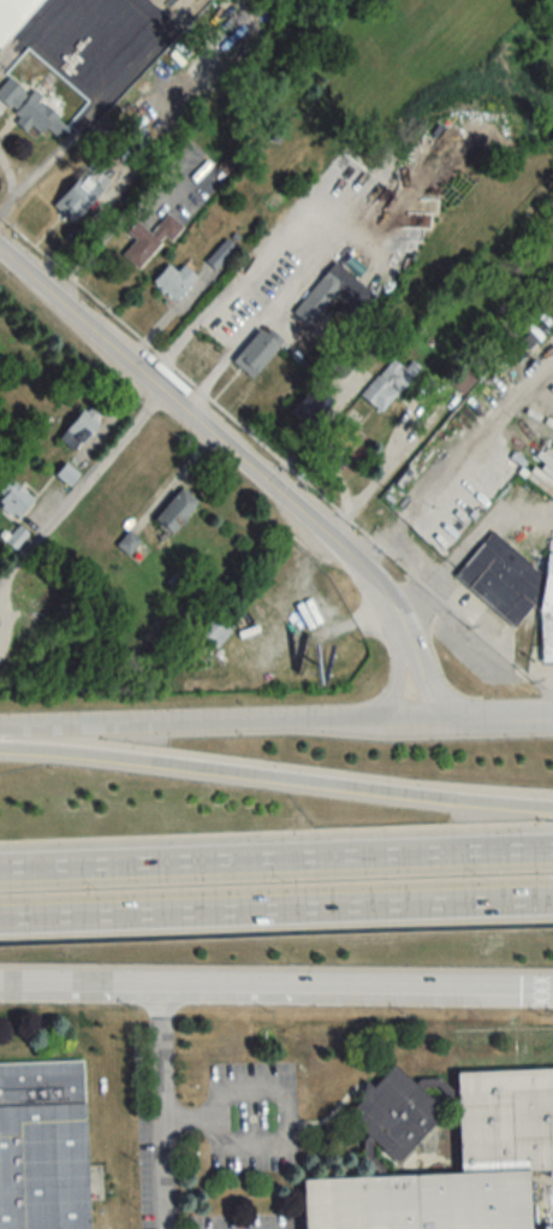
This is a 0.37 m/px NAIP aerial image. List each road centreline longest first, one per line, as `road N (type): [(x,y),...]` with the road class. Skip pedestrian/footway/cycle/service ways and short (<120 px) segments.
road 1 (tertiary): [(0,251),(355,563),(404,636)]
road 2 (motorway): [(552,806),(0,744)]
road 3 (motorway): [(552,849),(0,870)]
road 4 (motorway): [(0,916),(552,898)]
road 5 (secondary): [(0,989),(552,986)]
road 6 (tertiary): [(432,719),(0,730)]
road 7 (tertiary): [(432,719),(552,719)]

